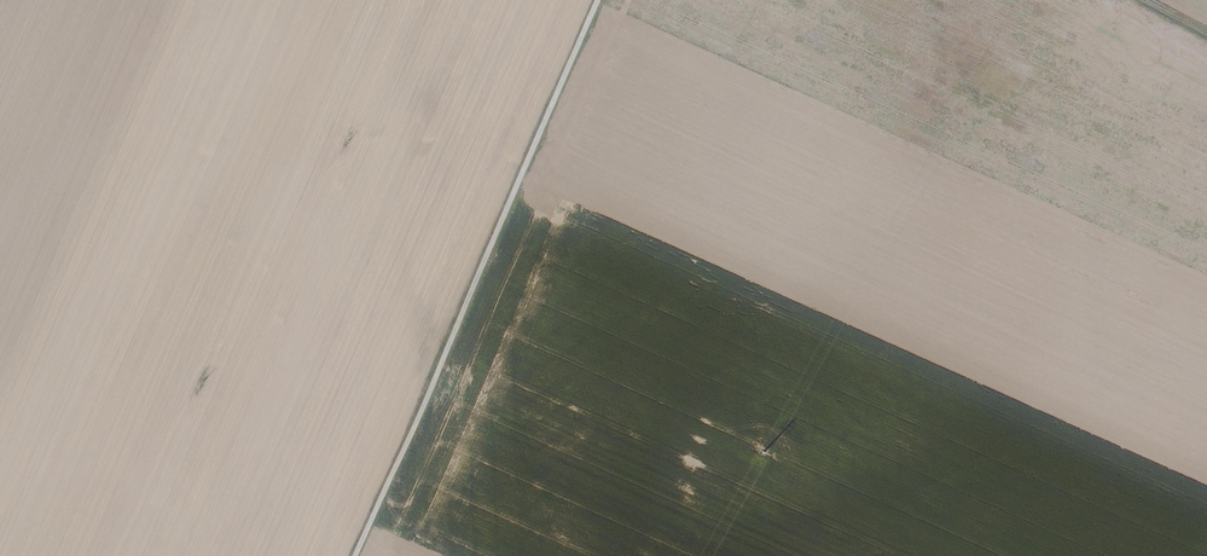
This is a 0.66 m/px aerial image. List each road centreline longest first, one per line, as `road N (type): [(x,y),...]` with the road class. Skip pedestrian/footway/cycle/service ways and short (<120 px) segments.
road 1 (track): [(351,555),(594,0)]

